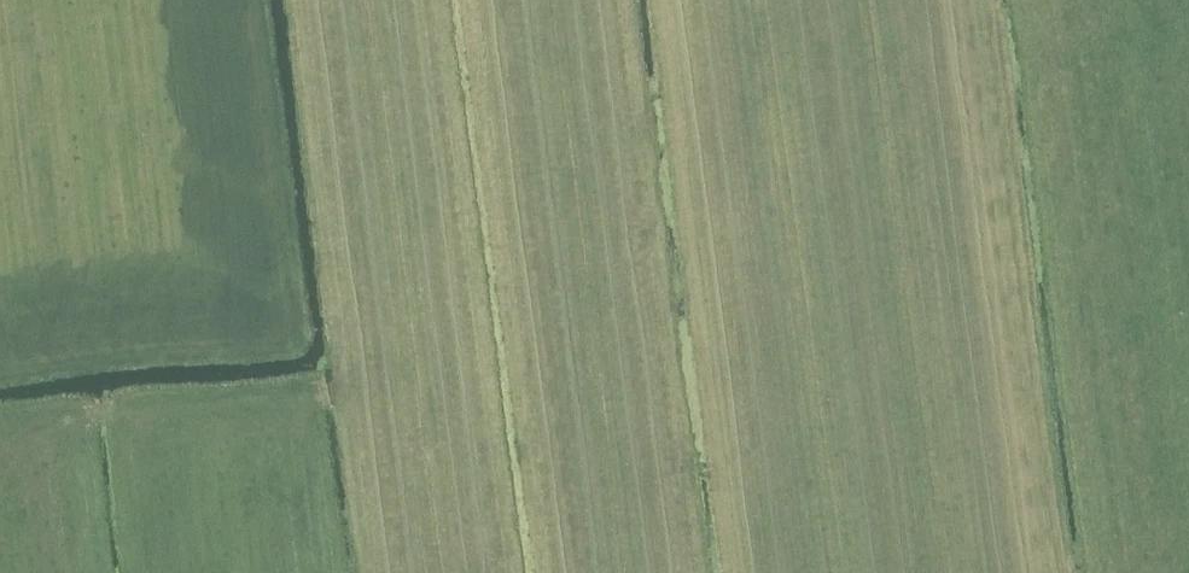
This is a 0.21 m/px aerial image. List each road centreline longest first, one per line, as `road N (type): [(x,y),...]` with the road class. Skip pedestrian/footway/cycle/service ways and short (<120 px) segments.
road 1 (track): [(942,0),(1025,572)]

